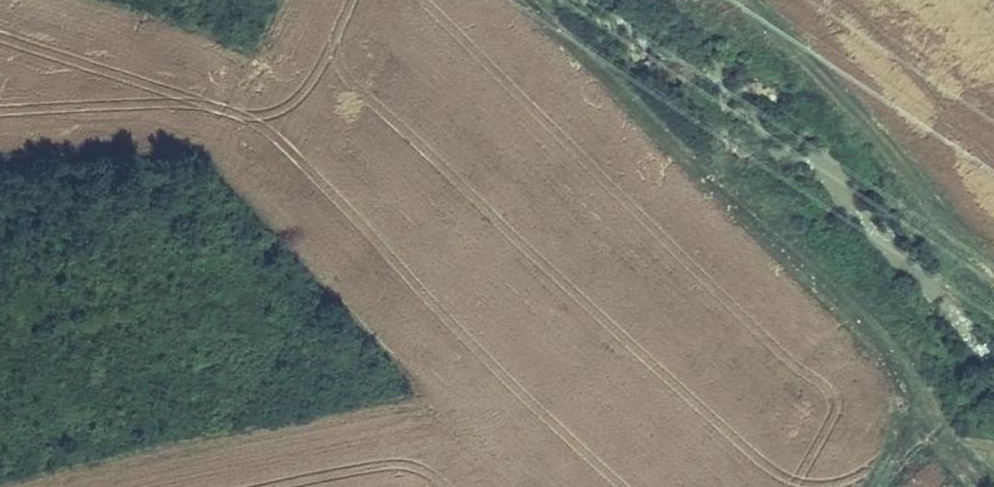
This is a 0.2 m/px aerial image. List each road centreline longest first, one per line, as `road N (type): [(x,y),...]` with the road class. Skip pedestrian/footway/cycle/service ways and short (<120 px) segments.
road 1 (track): [(528,0),(910,385),(900,434),(869,486)]

